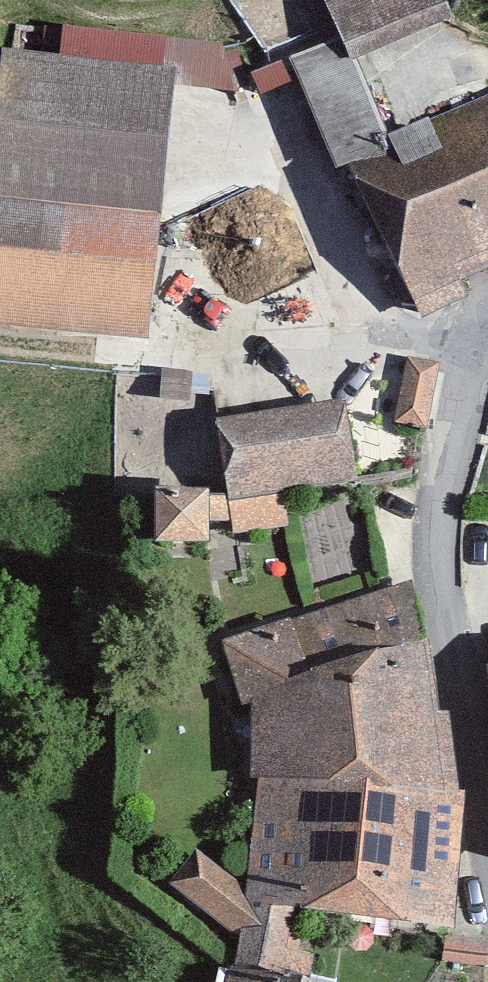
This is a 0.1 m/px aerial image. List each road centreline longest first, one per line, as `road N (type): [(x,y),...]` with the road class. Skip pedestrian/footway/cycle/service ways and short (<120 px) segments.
road 1 (residential): [(487,834),(438,557),(450,461),(487,354)]

